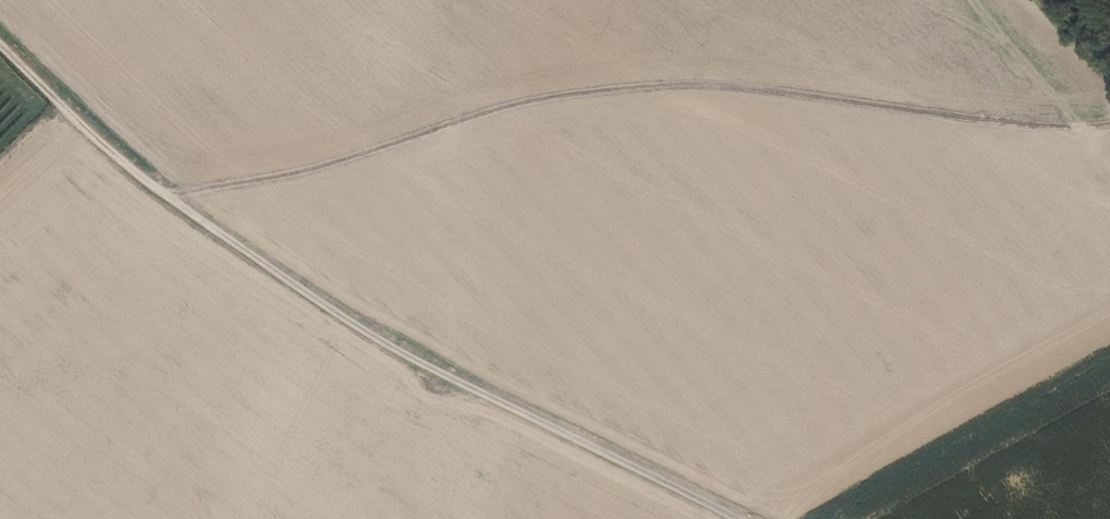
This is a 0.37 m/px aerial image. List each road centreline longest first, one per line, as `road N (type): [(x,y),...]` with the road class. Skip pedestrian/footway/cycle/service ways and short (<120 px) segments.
road 1 (track): [(167,199),(328,168),(527,103),(636,90),(745,91),(981,123),(1078,129),(1109,123)]
road 2 (track): [(0,46),(167,199),(341,315),(737,518)]

